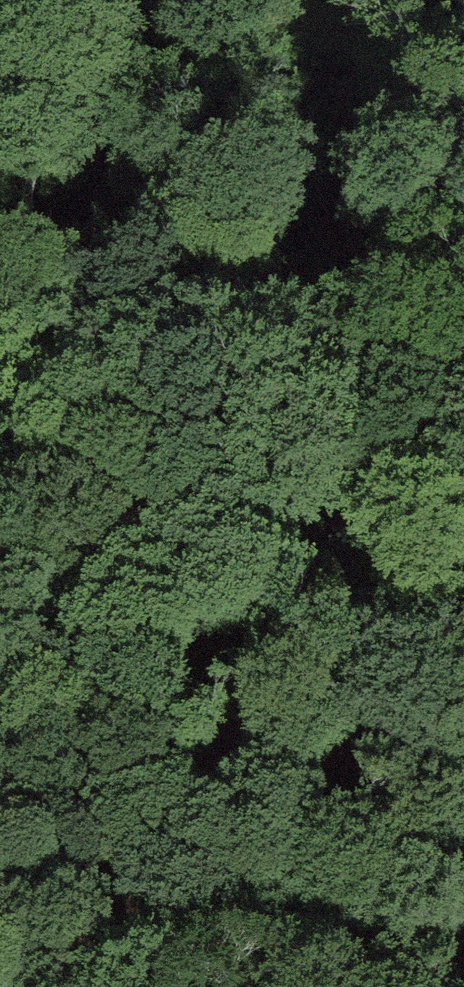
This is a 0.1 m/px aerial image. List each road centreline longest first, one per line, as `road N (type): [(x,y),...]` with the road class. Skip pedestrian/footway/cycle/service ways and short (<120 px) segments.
road 1 (track): [(463,622),(0,332)]
road 2 (track): [(0,705),(463,622)]
road 3 (track): [(463,78),(303,0)]

